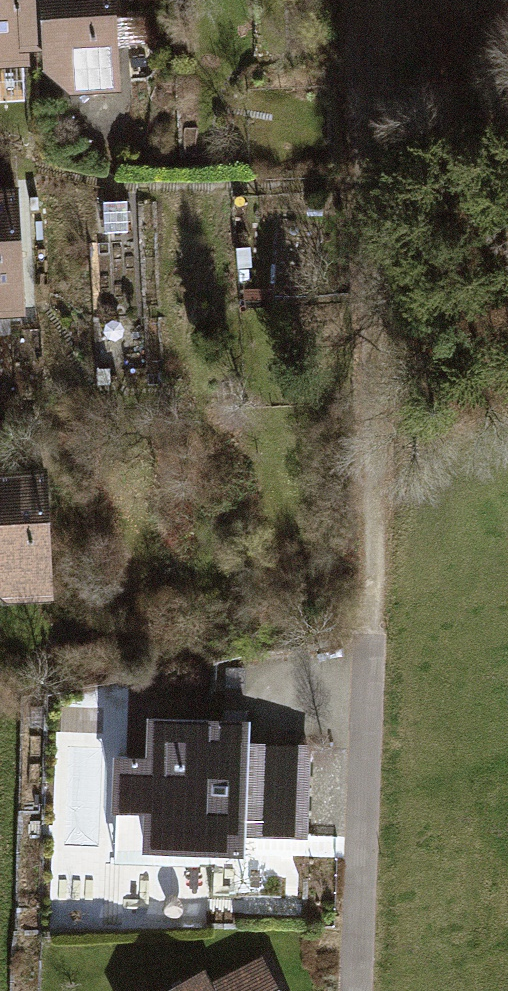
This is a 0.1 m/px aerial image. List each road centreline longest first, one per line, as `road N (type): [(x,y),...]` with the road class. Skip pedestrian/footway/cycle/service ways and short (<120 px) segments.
road 1 (track): [(352,0),(378,484),(367,645)]
road 2 (residential): [(367,645),(353,990)]

